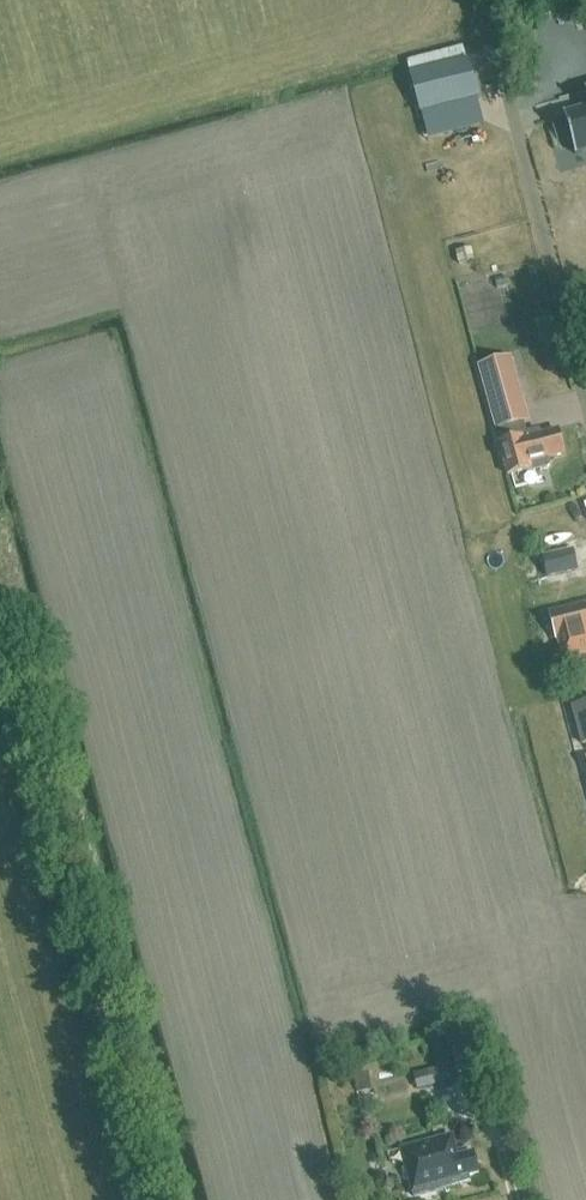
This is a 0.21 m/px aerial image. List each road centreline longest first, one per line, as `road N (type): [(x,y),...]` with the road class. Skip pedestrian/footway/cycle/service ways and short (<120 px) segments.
road 1 (unclassified): [(585,393),(489,0)]

